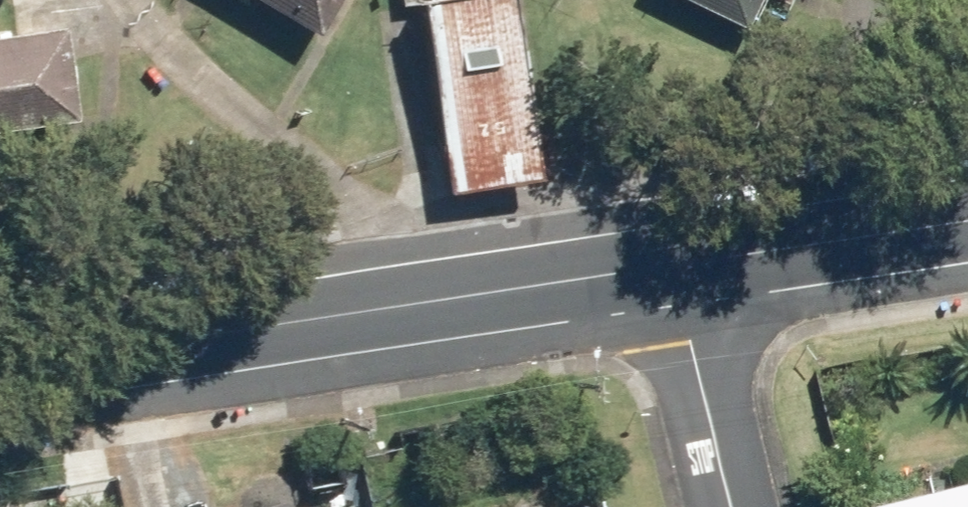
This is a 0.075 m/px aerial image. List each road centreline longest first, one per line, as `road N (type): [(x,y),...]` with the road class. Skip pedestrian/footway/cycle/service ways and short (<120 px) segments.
road 1 (residential): [(430,302),(111,0)]
road 2 (residential): [(0,366),(430,302)]
road 3 (residential): [(430,302),(675,266)]
road 4 (residential): [(675,266),(731,506)]
road 5 (residential): [(872,234),(870,0)]
road 6 (residential): [(675,266),(872,234)]

